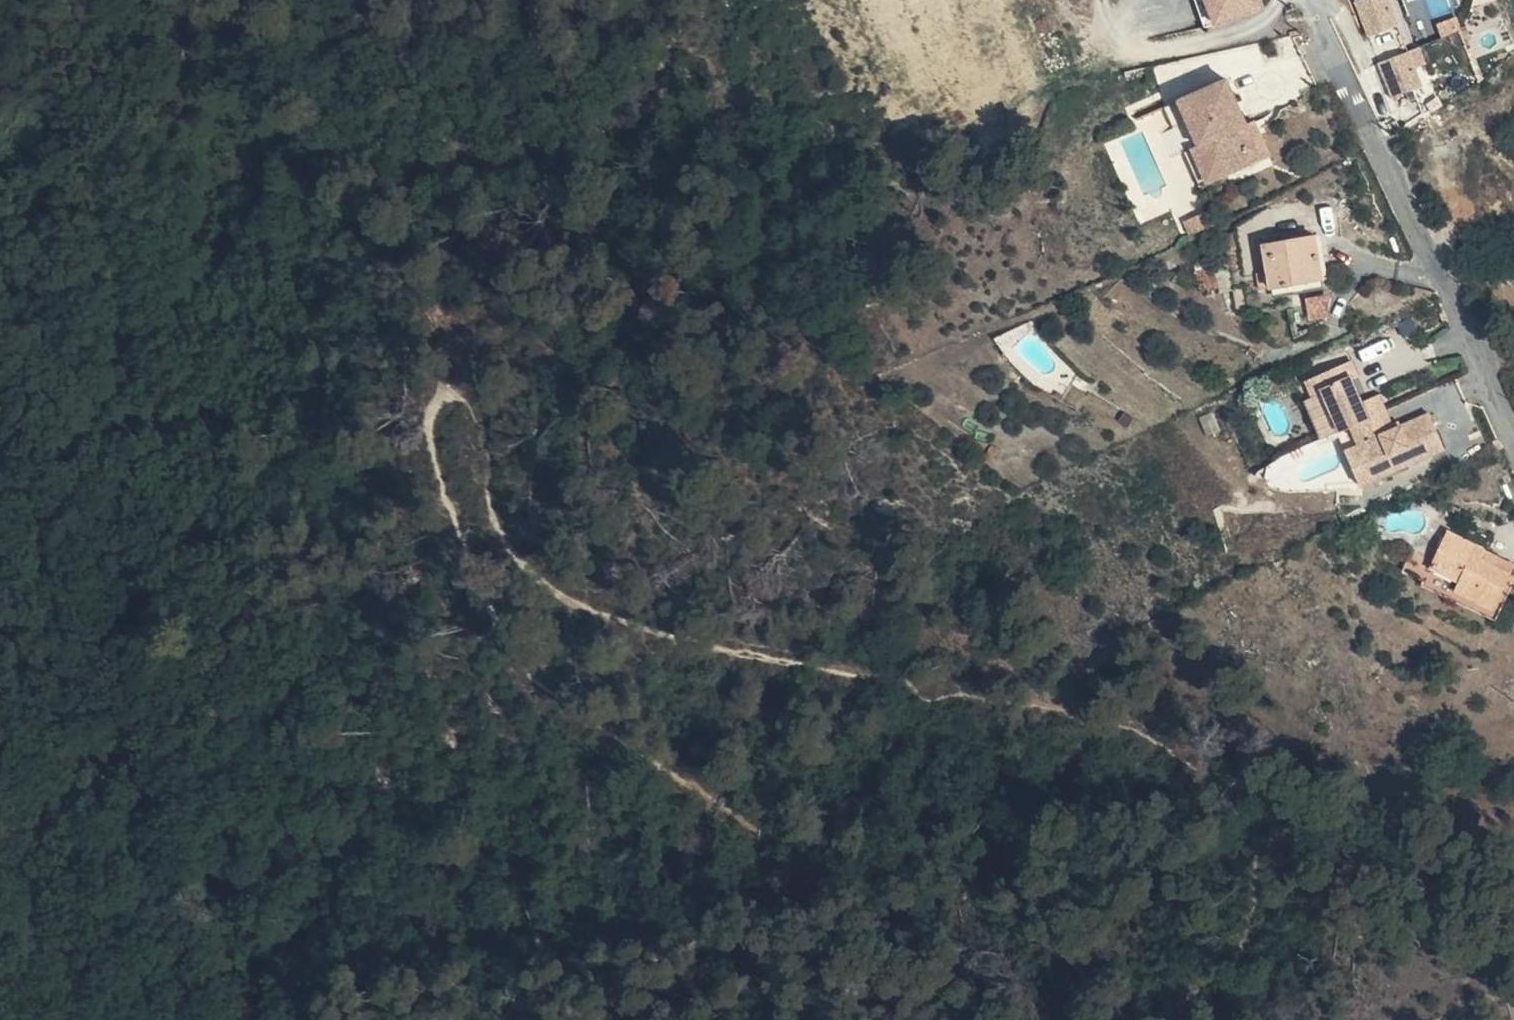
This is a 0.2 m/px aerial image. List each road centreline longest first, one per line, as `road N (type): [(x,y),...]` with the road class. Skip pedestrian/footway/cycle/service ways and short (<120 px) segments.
road 1 (track): [(582,1019),(653,946),(756,899),(768,872),(744,820),(563,690),(492,589),(431,444),(423,393),(451,375),(486,409),(510,522),(594,595),(782,649),(1153,734),(1242,823),(1248,914),(1137,1019)]
road 2 (residential): [(1308,0),(1513,433)]

